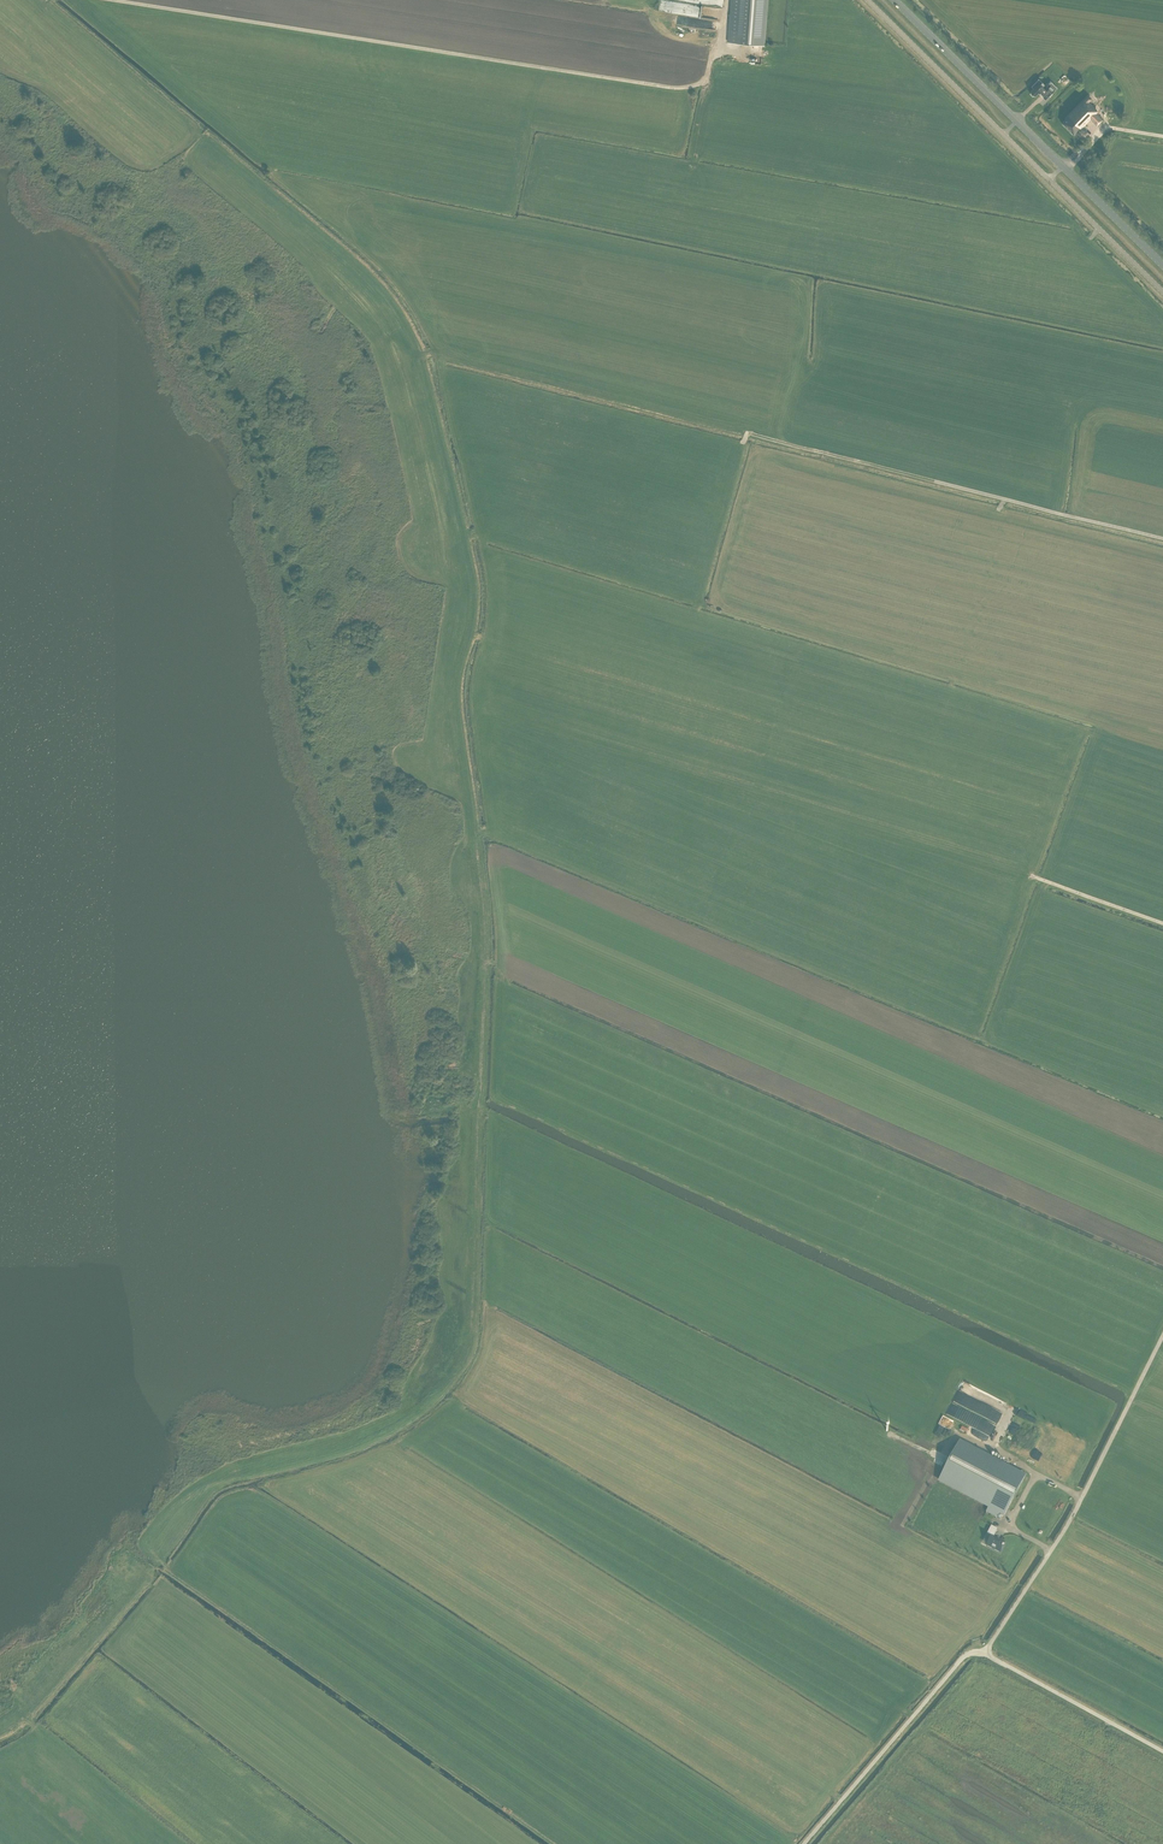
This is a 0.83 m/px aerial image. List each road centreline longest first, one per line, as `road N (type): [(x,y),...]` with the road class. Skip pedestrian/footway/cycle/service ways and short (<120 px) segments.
road 1 (track): [(1162,539),(748,433),(743,443)]
road 2 (unclassified): [(1162,292),(868,0)]
road 3 (primary): [(1162,265),(895,0)]
road 4 (unclassified): [(984,1652),(1071,1520),(1162,1336)]
road 5 (unclassified): [(804,1843),(968,1652),(984,1652)]
road 6 (unclassified): [(1162,1750),(984,1652)]
road 7 (track): [(1162,924),(1032,876)]

